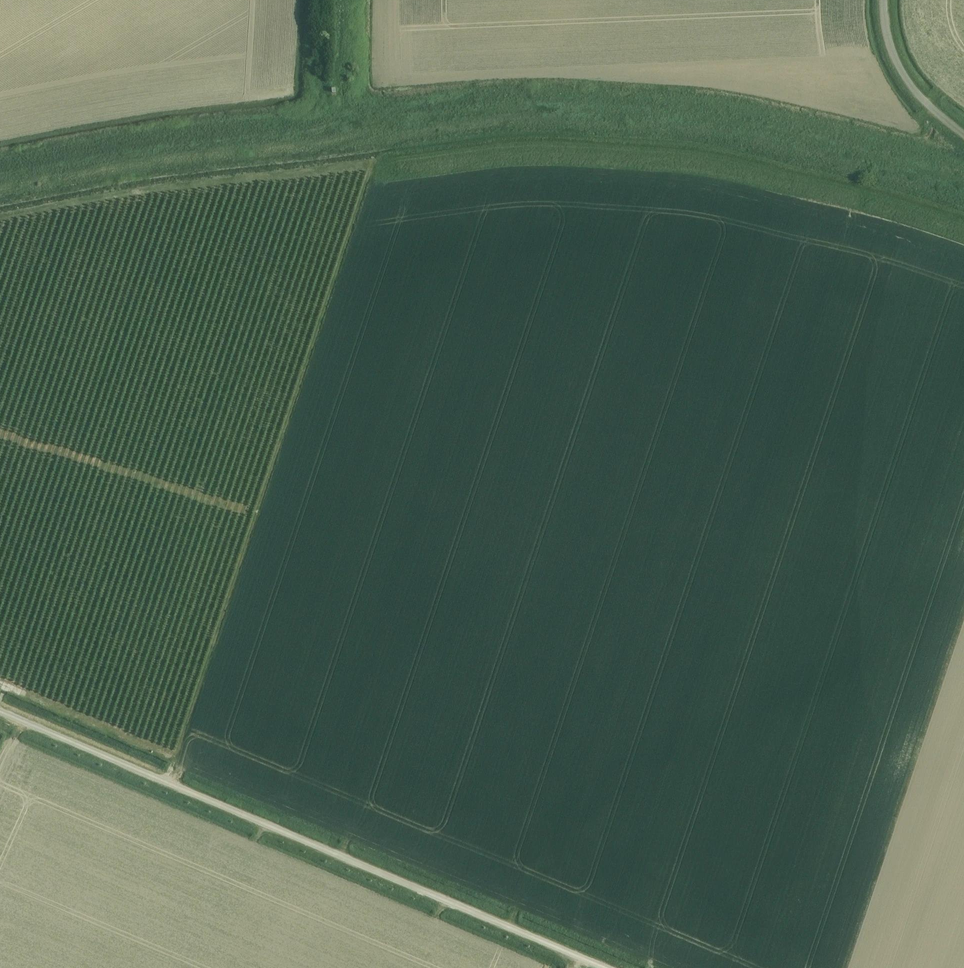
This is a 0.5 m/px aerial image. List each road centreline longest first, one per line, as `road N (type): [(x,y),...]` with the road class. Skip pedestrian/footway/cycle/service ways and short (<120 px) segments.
road 1 (unclassified): [(590,967),(0,718)]
road 2 (unclassified): [(963,138),(901,77),(888,48),(882,0)]

